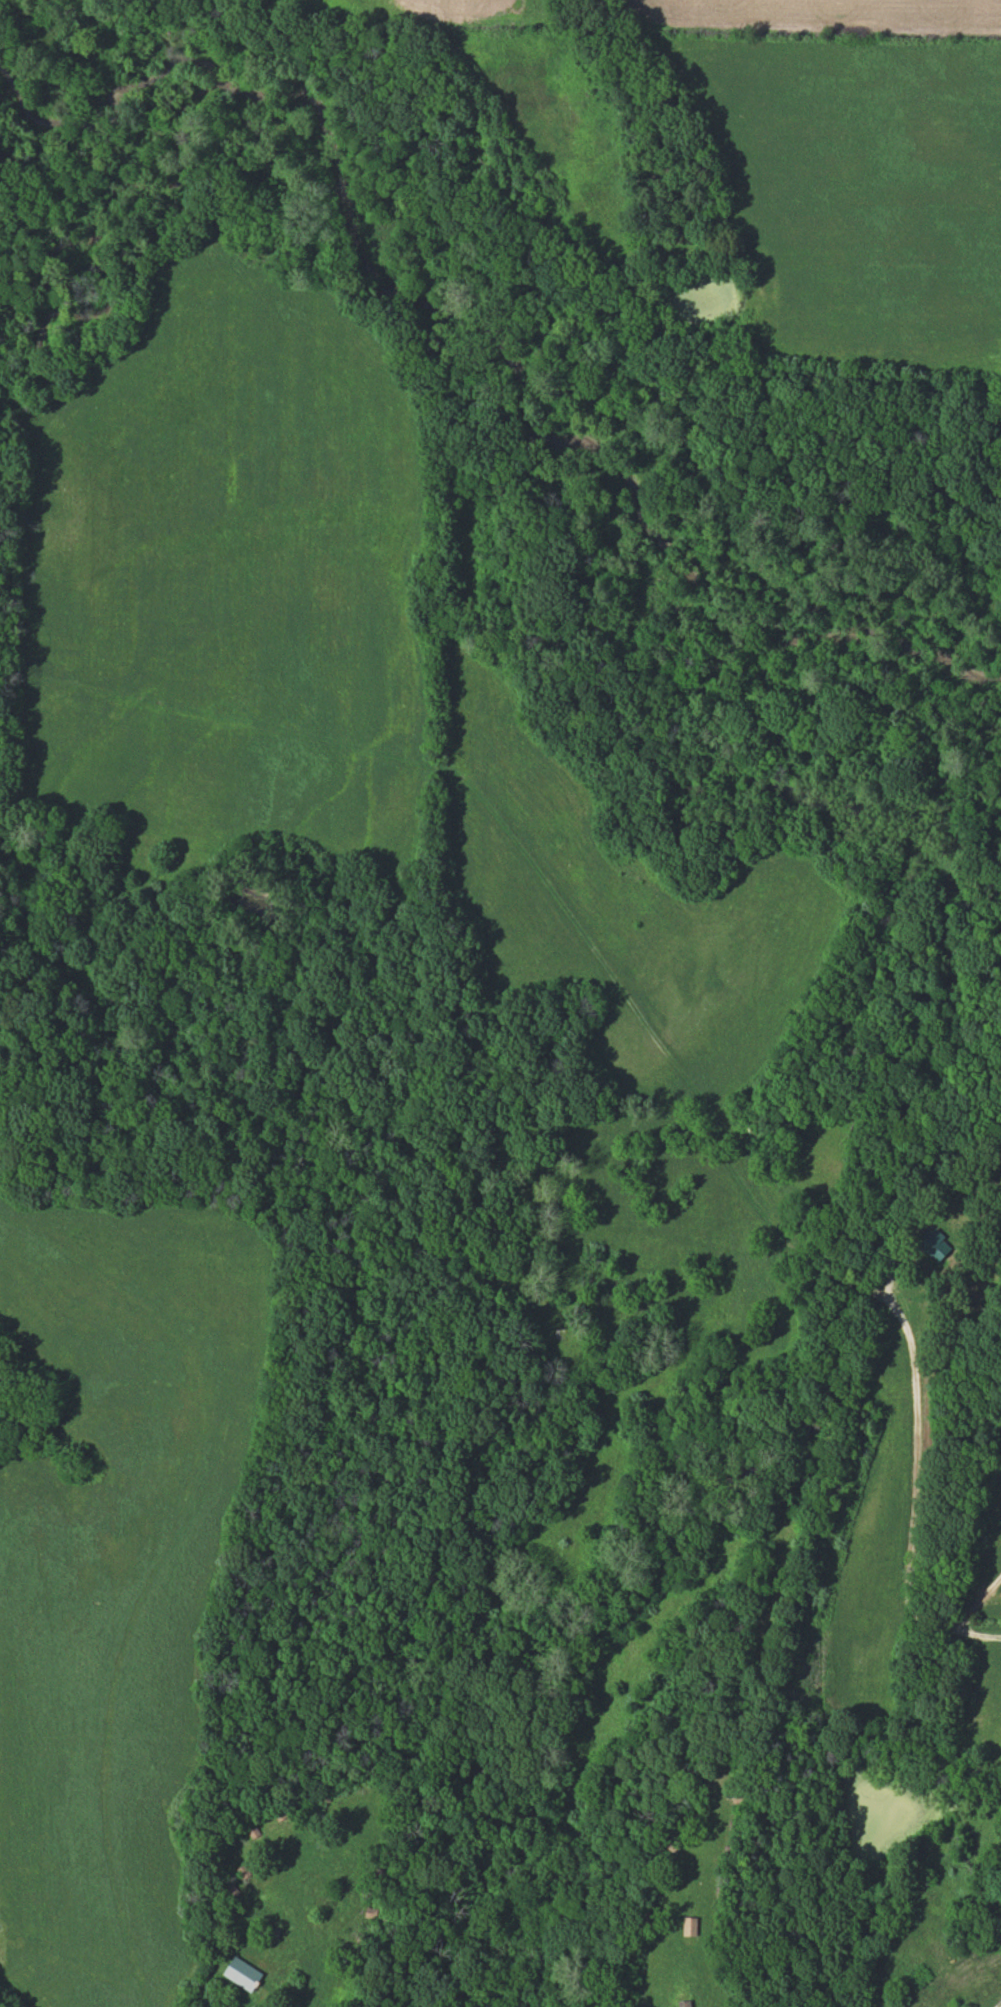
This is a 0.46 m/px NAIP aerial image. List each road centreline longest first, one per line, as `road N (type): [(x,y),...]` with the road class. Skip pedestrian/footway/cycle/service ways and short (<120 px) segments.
road 1 (residential): [(960,1641),(959,1615),(1000,1503)]

